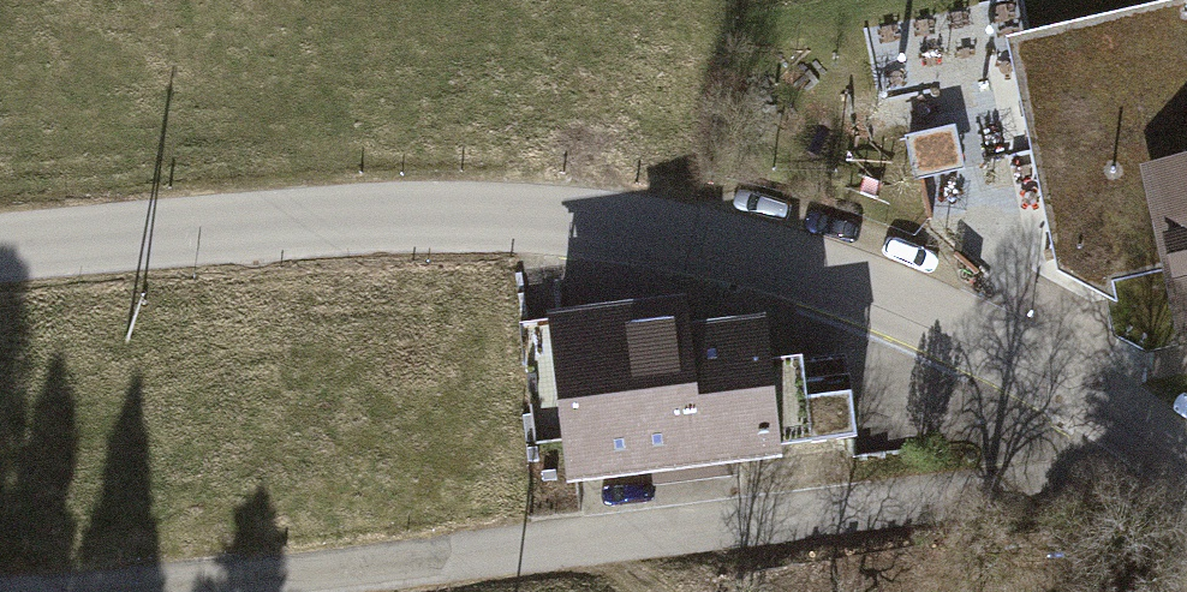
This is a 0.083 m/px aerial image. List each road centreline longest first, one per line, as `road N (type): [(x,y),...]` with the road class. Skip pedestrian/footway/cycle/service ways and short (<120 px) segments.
road 1 (tertiary): [(1186,466),(943,326),(756,256),(512,223),(412,221),(0,254)]
road 2 (unclassified): [(118,591),(1186,478)]

